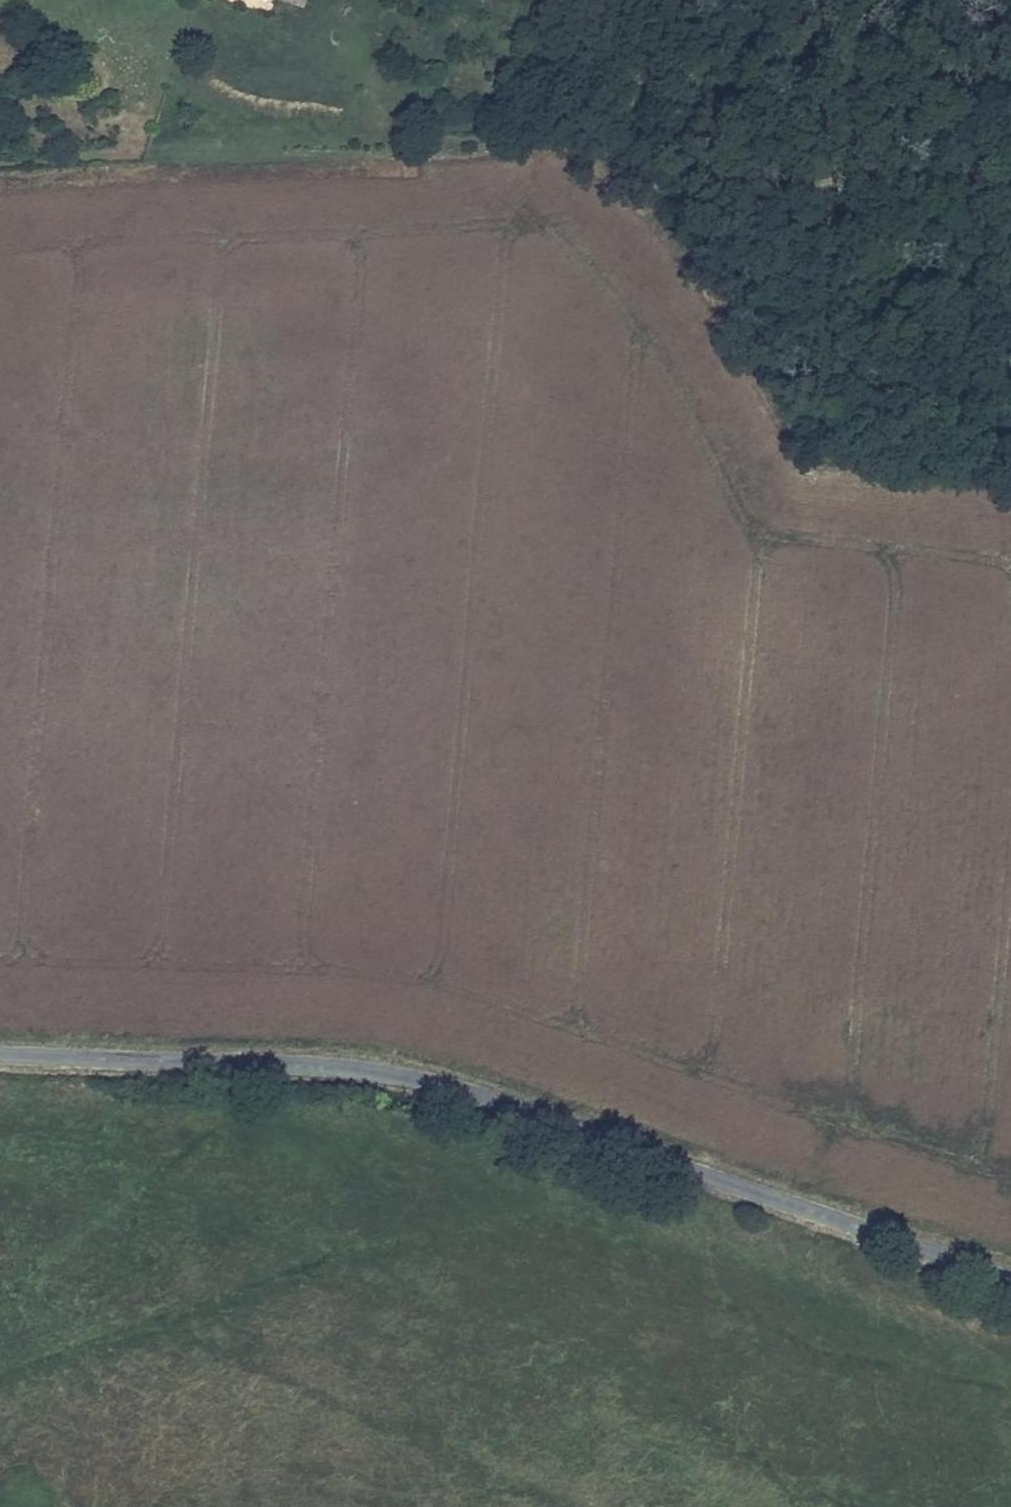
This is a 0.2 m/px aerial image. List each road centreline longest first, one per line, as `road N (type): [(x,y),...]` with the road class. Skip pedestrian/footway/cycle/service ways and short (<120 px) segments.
road 1 (tertiary): [(1010,1278),(553,1120),(400,1076),(0,1057)]

